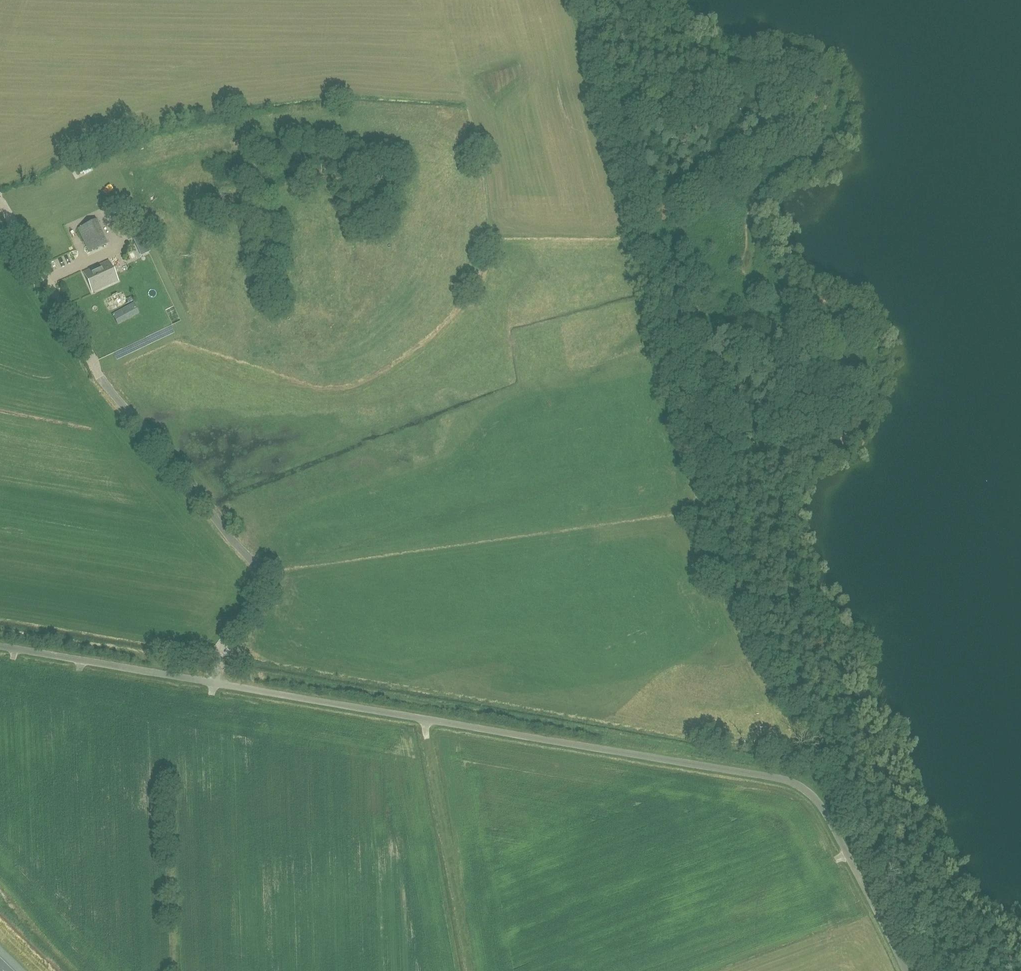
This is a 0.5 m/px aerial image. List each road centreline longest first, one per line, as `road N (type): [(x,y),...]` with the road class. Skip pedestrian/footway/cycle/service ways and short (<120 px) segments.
road 1 (track): [(0,647),(792,783),(825,811),(902,970)]
road 2 (track): [(0,206),(108,388),(255,564),(259,593),(220,652),(216,685)]
road 3 (track): [(469,970),(426,720)]

